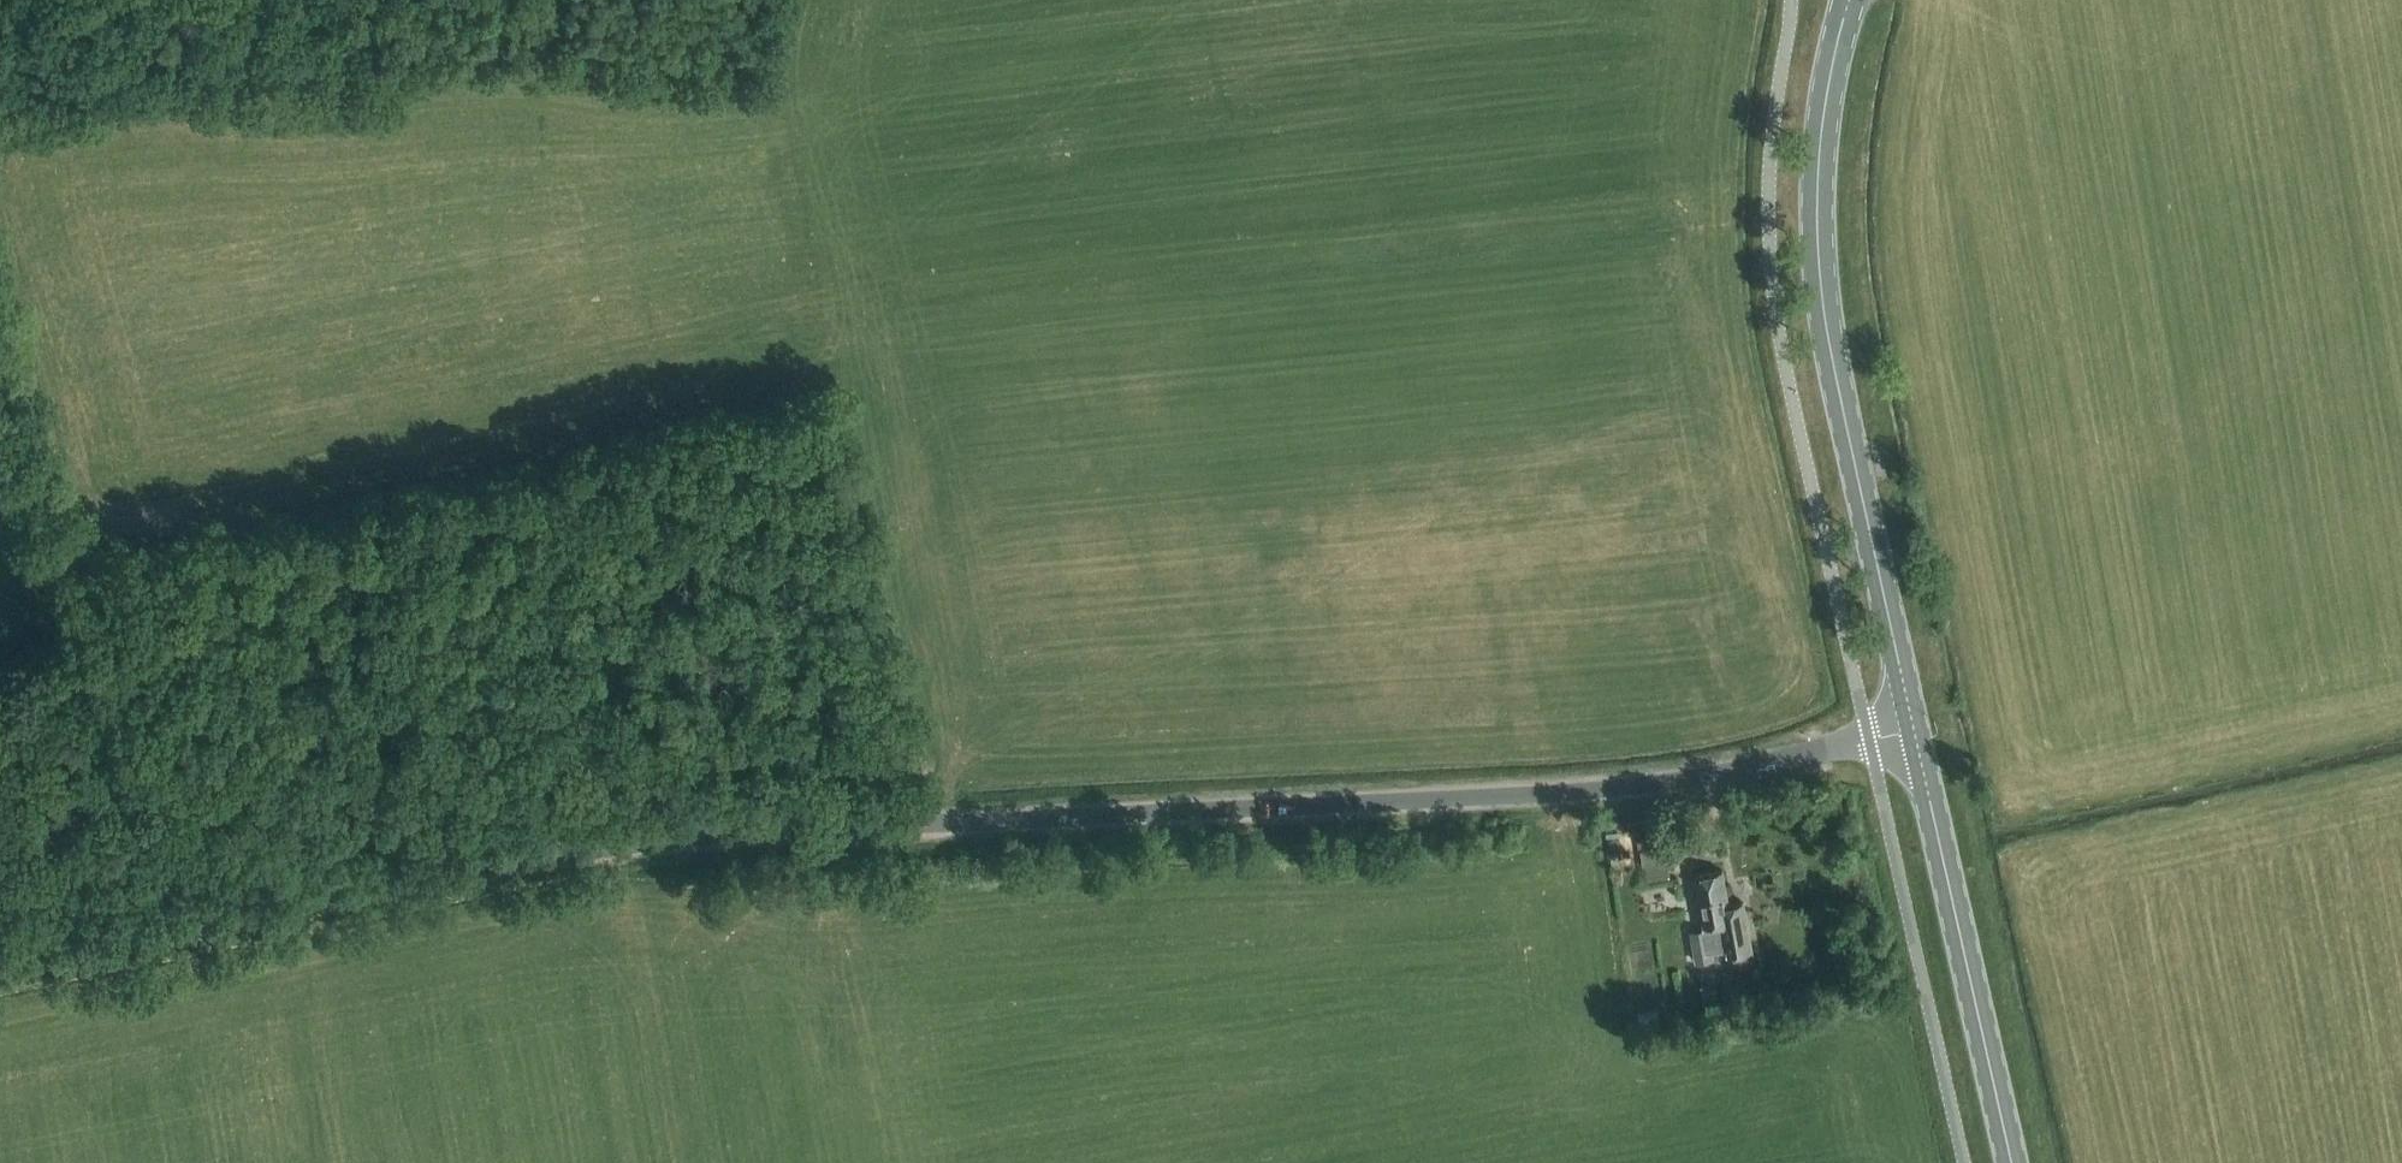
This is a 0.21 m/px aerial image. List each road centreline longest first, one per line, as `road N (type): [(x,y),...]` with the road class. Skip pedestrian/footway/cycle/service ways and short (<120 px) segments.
road 1 (unclassified): [(1912,729),(1797,758),(1592,791),(698,838),(562,856),(0,967)]
road 2 (primary): [(1912,729),(1817,267),(1820,125),(1845,0)]
road 3 (primary): [(2010,1162),(1912,729)]

